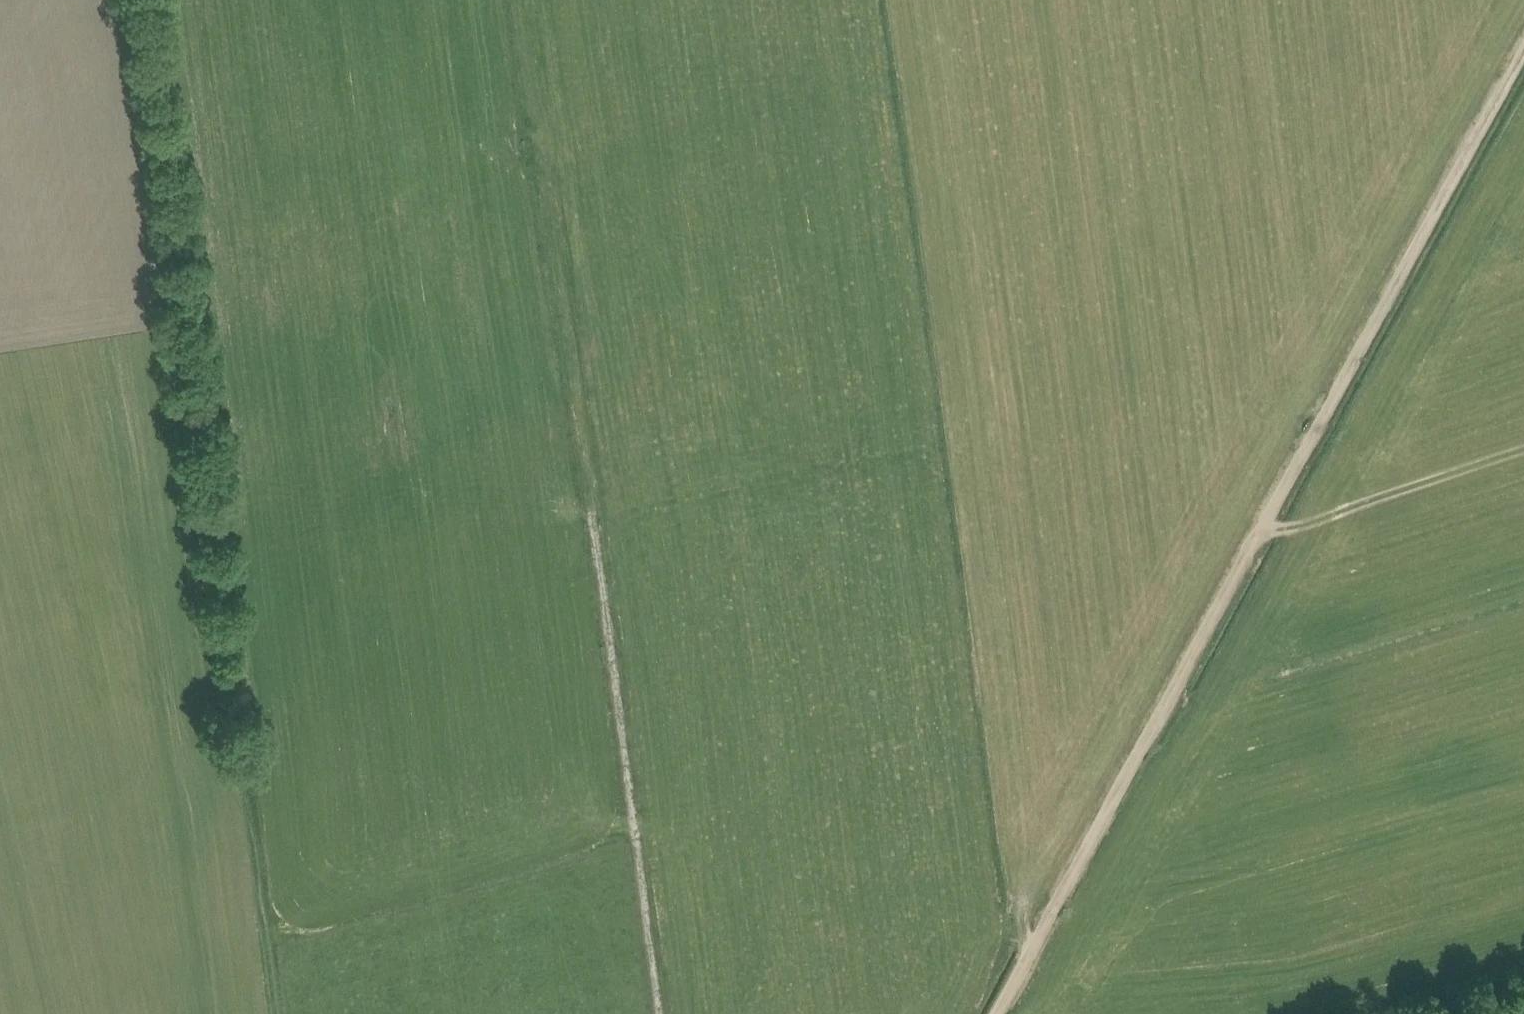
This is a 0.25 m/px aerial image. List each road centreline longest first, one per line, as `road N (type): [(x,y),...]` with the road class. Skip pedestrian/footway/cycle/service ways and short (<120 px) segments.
road 1 (track): [(1523,52),(997,1013)]
road 2 (track): [(591,496),(660,1013)]

